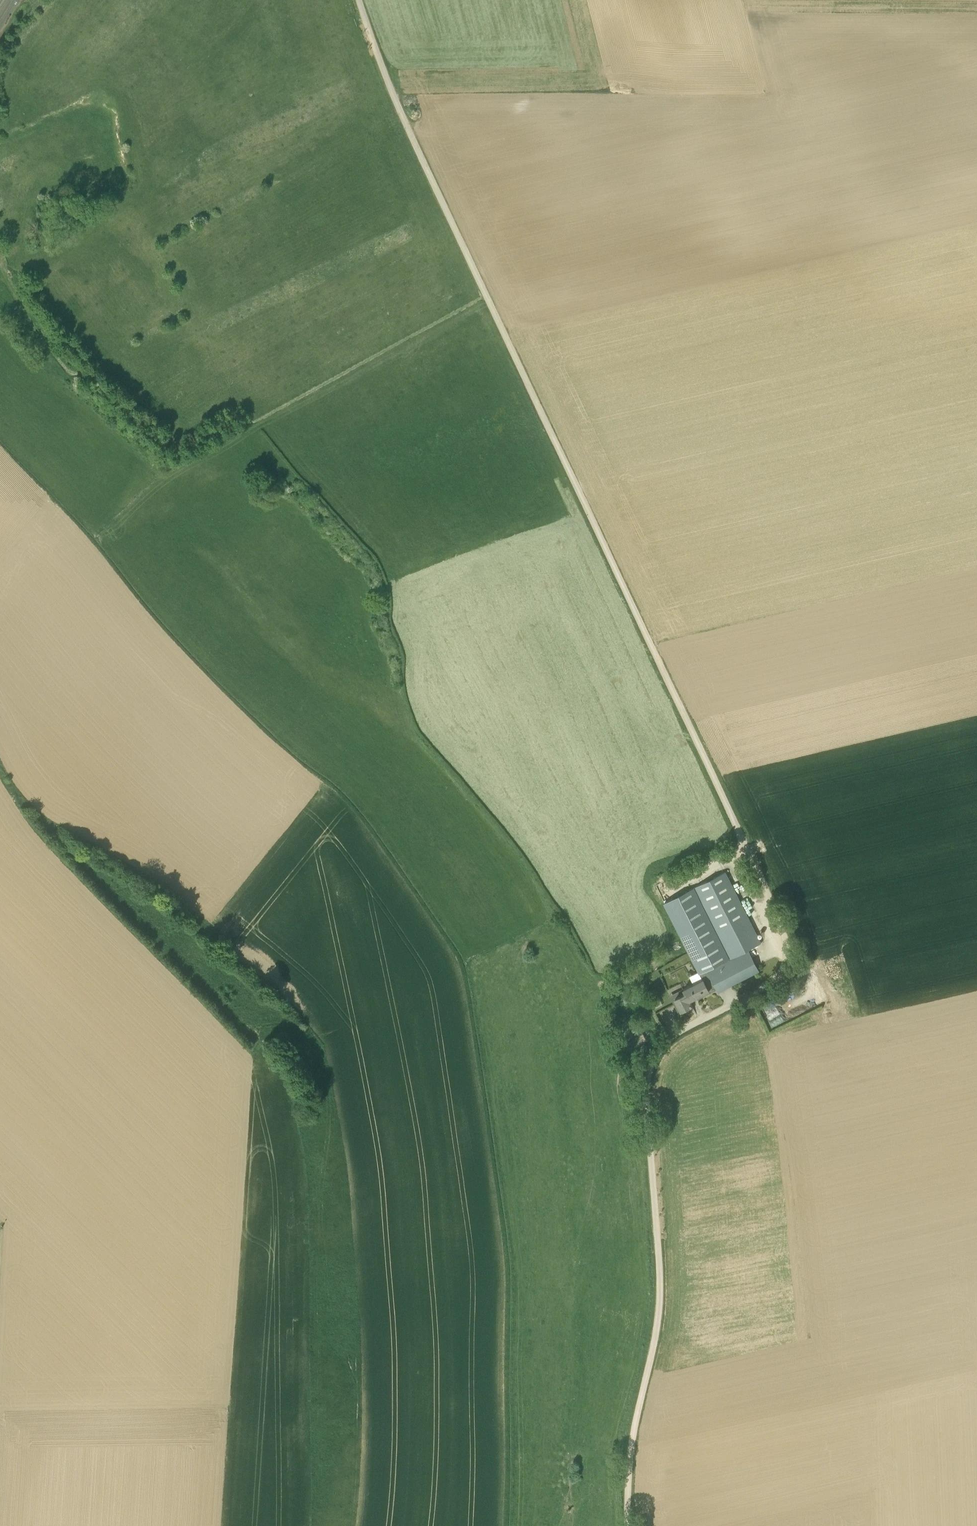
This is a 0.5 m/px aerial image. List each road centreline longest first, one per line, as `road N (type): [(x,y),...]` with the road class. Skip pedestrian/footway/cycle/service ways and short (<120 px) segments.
road 1 (unclassified): [(628,1525),(630,1454),(660,1297),(650,1072),(668,1038),(779,976),(786,942),(403,116),(359,0)]

